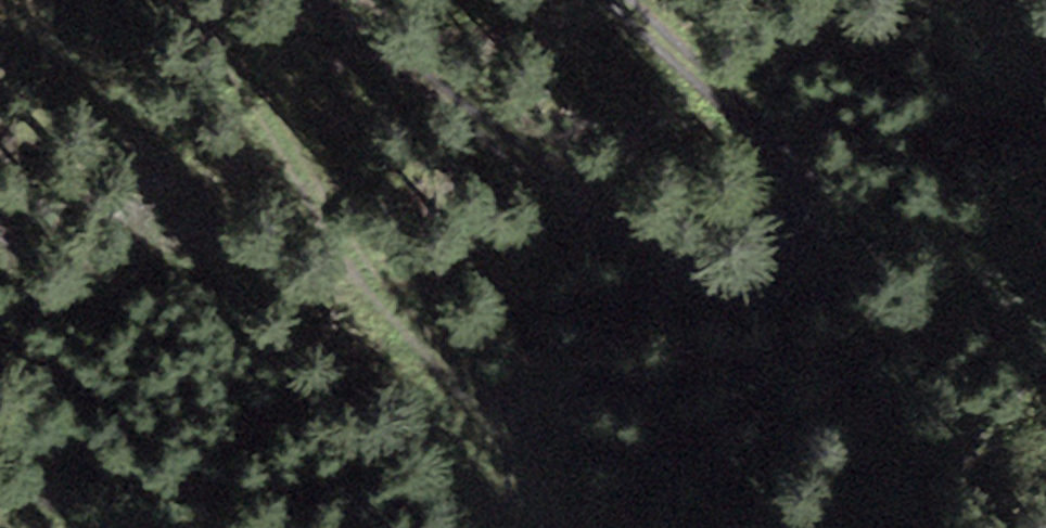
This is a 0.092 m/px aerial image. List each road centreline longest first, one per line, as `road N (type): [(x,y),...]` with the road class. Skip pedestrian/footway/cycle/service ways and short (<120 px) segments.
road 1 (track): [(621,0),(793,164),(806,195),(802,230),(761,268),(688,269),(652,250),(313,0)]
road 2 (track): [(182,0),(339,245),(547,451),(567,527)]

